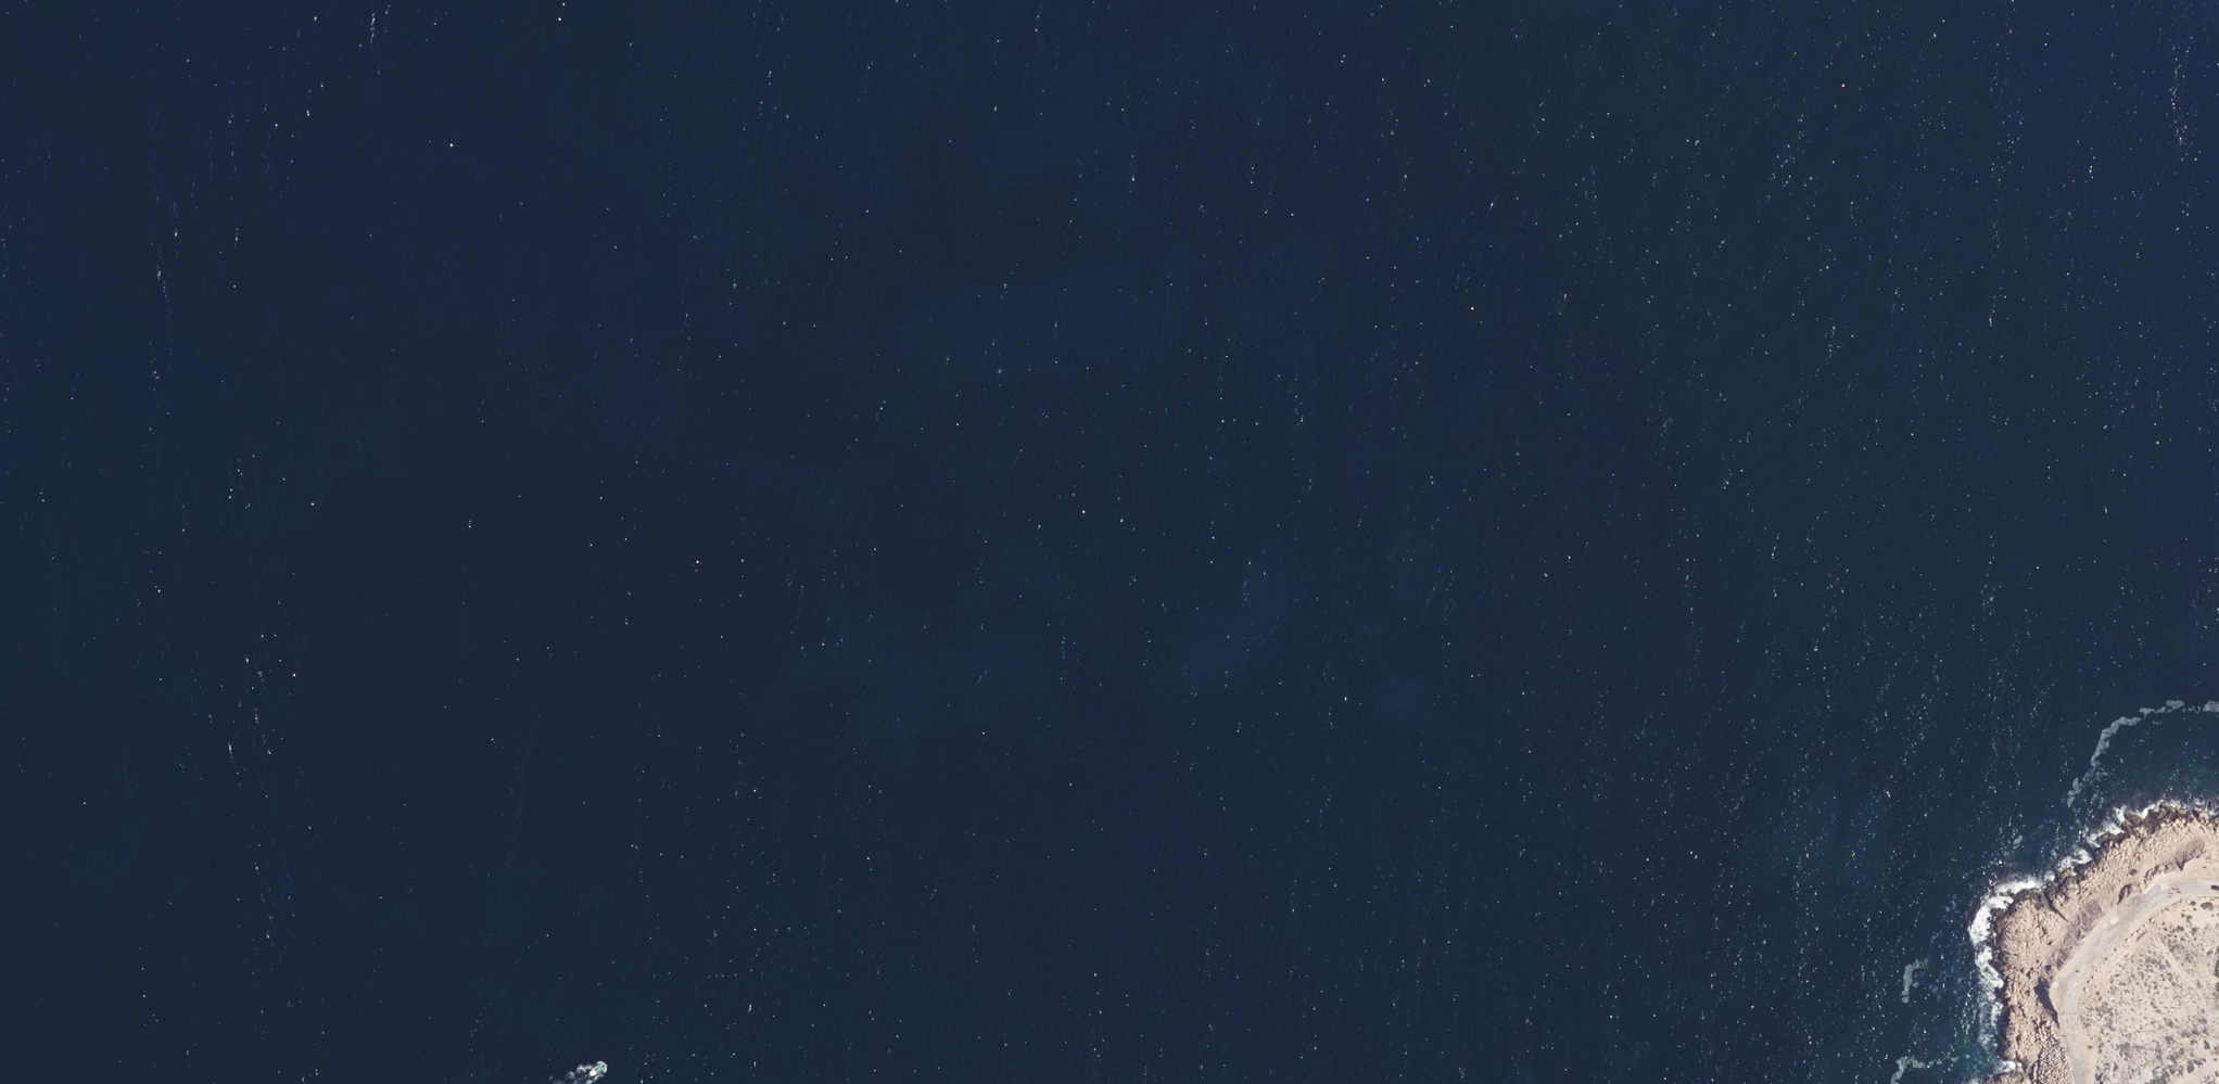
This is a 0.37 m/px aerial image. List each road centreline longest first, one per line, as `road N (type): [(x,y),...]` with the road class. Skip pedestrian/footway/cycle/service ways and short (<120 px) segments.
road 1 (track): [(2218,889),(2162,898),(2104,944),(2075,983),(2083,1083)]

